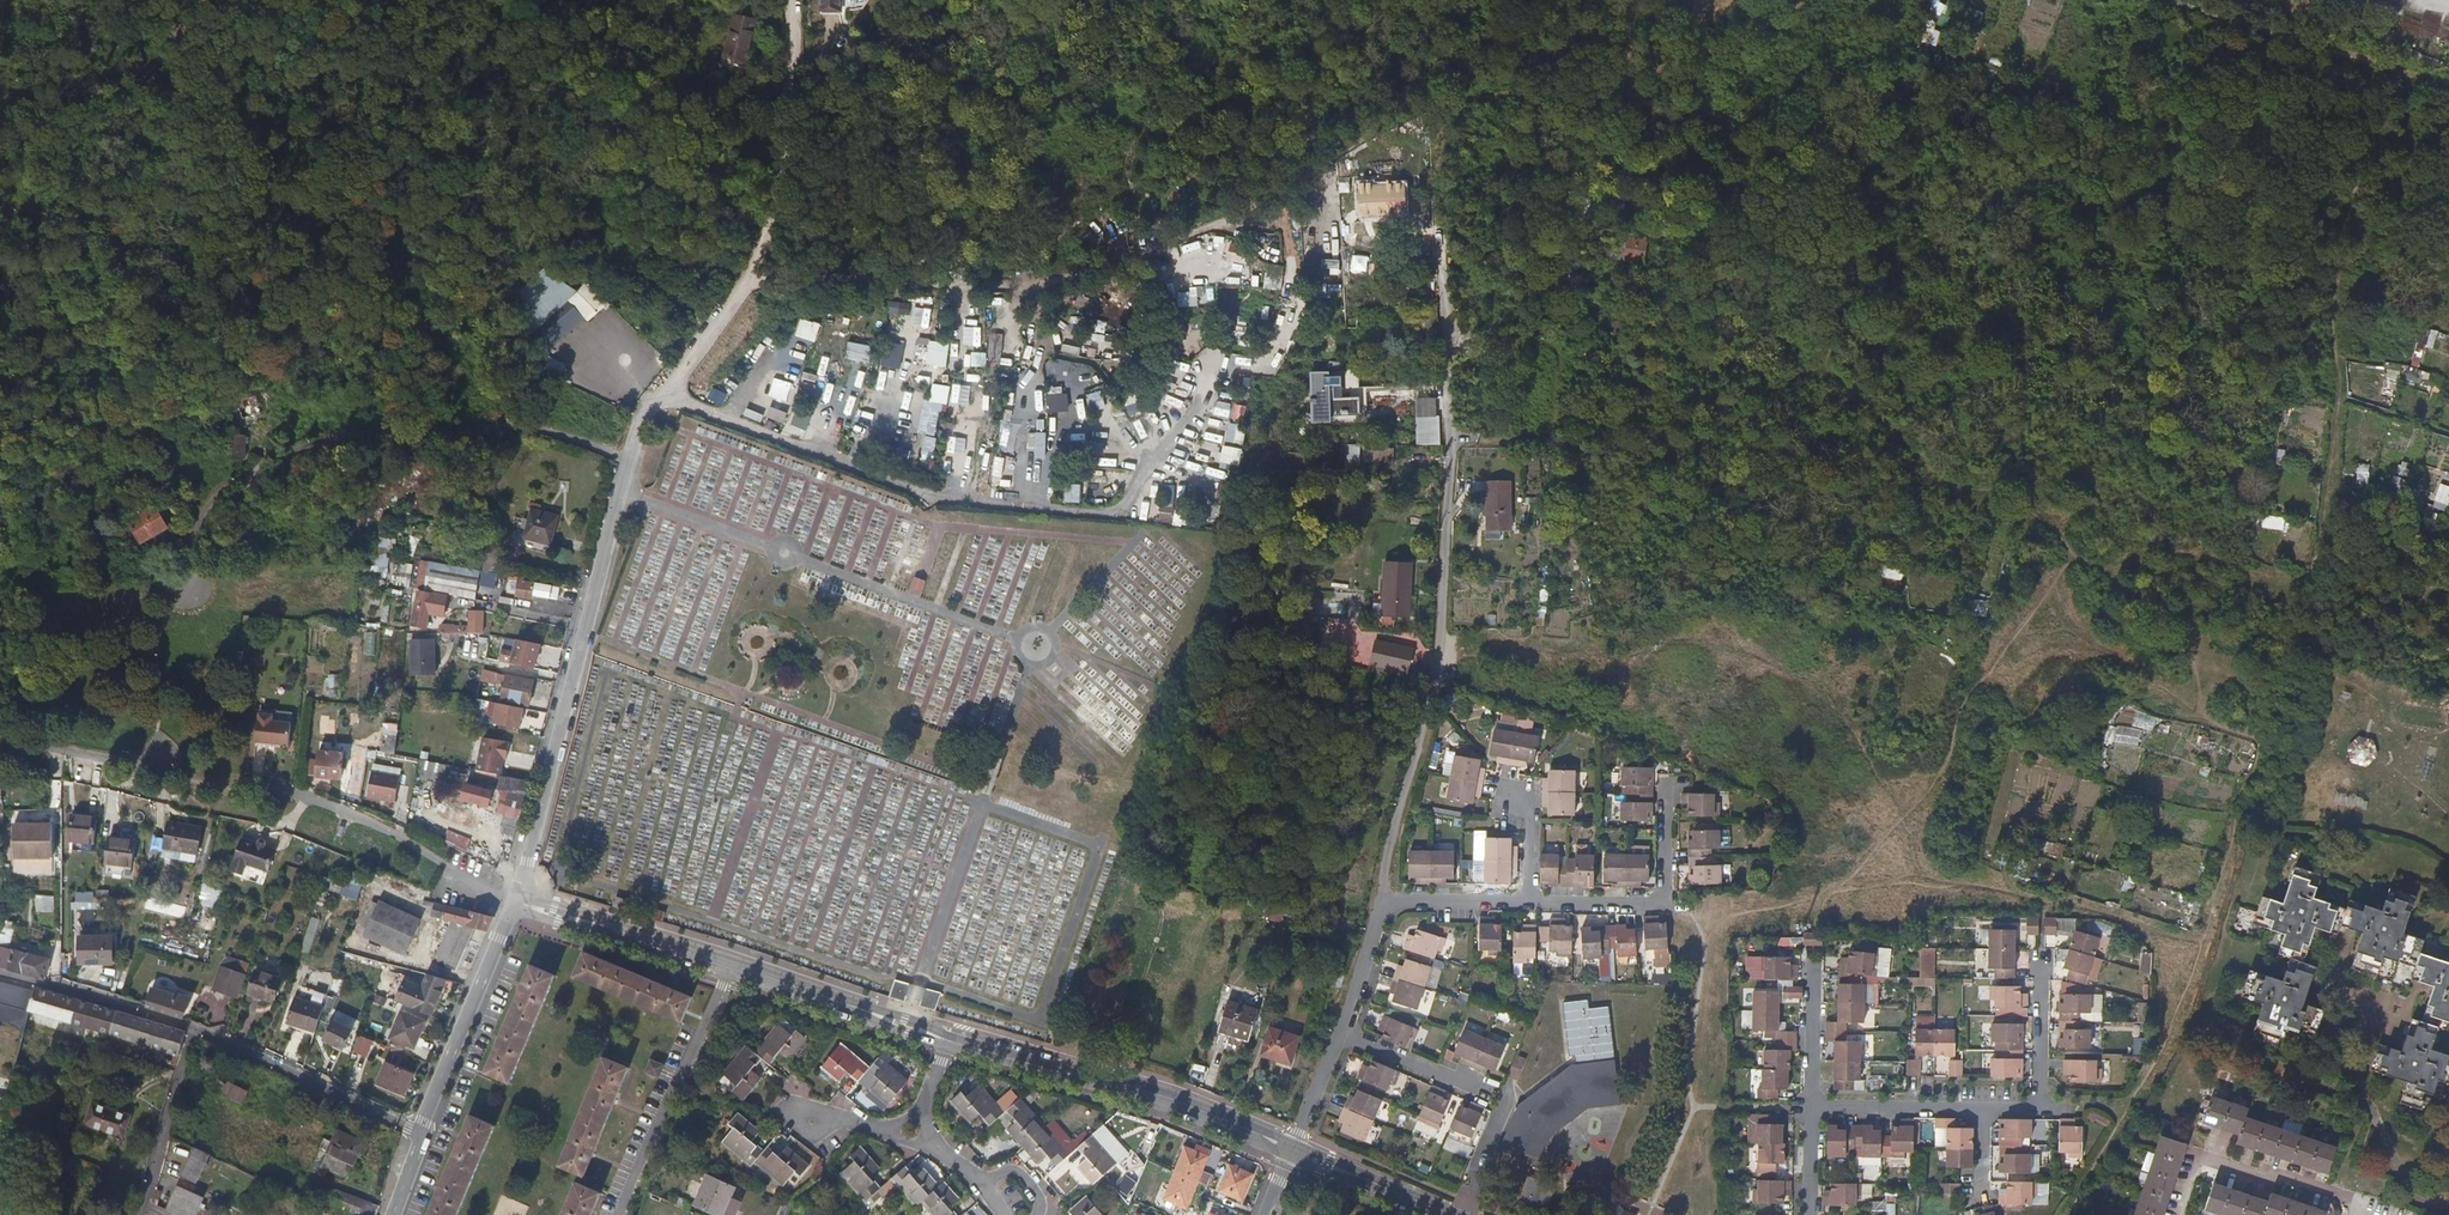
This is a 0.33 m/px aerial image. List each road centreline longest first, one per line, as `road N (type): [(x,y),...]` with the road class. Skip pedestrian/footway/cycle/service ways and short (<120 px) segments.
road 1 (residential): [(762,257),(649,415),(631,457),(522,899)]
road 2 (residential): [(1442,242),(1452,454),(1438,638),(1425,727),(1390,840),(1385,902)]
road 3 (residential): [(522,899),(949,1039)]
road 4 (residential): [(0,972),(196,1030),(418,1133)]
road 5 (residential): [(2042,961),(2041,1108),(1812,1109)]
road 6 (residential): [(949,1039),(1180,1100),(1289,1148)]
road 7 (track): [(2180,0),(2448,94)]
road 8 (unclassified): [(762,257),(787,126),(790,0)]
road 9 (residential): [(1669,785),(1668,903),(1529,901)]
road 10 (residential): [(522,899),(418,1133)]
road 11 (residential): [(2186,1214),(2205,1155),(2364,1200),(2359,1214)]
road 12 (residential): [(949,1039),(914,1131),(985,1186)]
road 13 (residential): [(1289,1148),(1445,1214)]
road 14 (residential): [(1341,1030),(1484,1091)]
road 15 (residential): [(1816,958),(1812,1109)]
road 16 (residential): [(1529,901),(1385,902)]
road 17 (residential): [(1385,902),(1341,1030)]
road 18 (residential): [(1341,1030),(1289,1148)]

